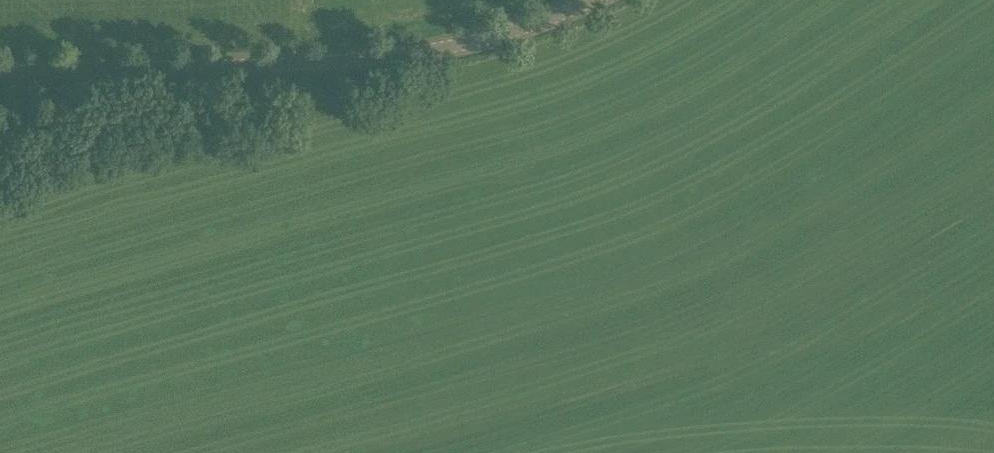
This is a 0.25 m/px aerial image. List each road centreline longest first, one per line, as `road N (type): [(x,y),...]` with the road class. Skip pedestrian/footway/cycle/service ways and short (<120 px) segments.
road 1 (tertiary): [(588,0),(515,28),(404,54),(0,71)]

